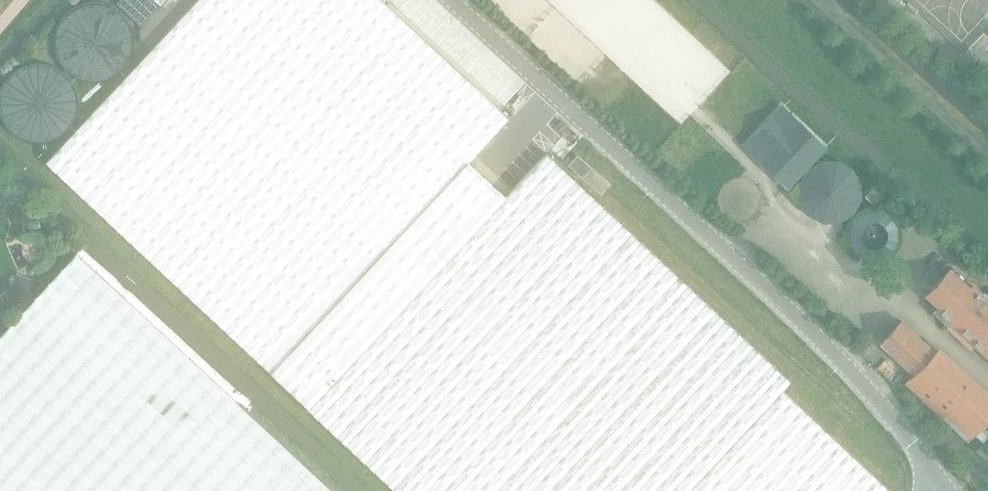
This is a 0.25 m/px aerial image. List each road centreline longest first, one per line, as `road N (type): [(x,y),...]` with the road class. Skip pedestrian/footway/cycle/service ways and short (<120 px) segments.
road 1 (unclassified): [(947,488),(821,334),(458,0)]

